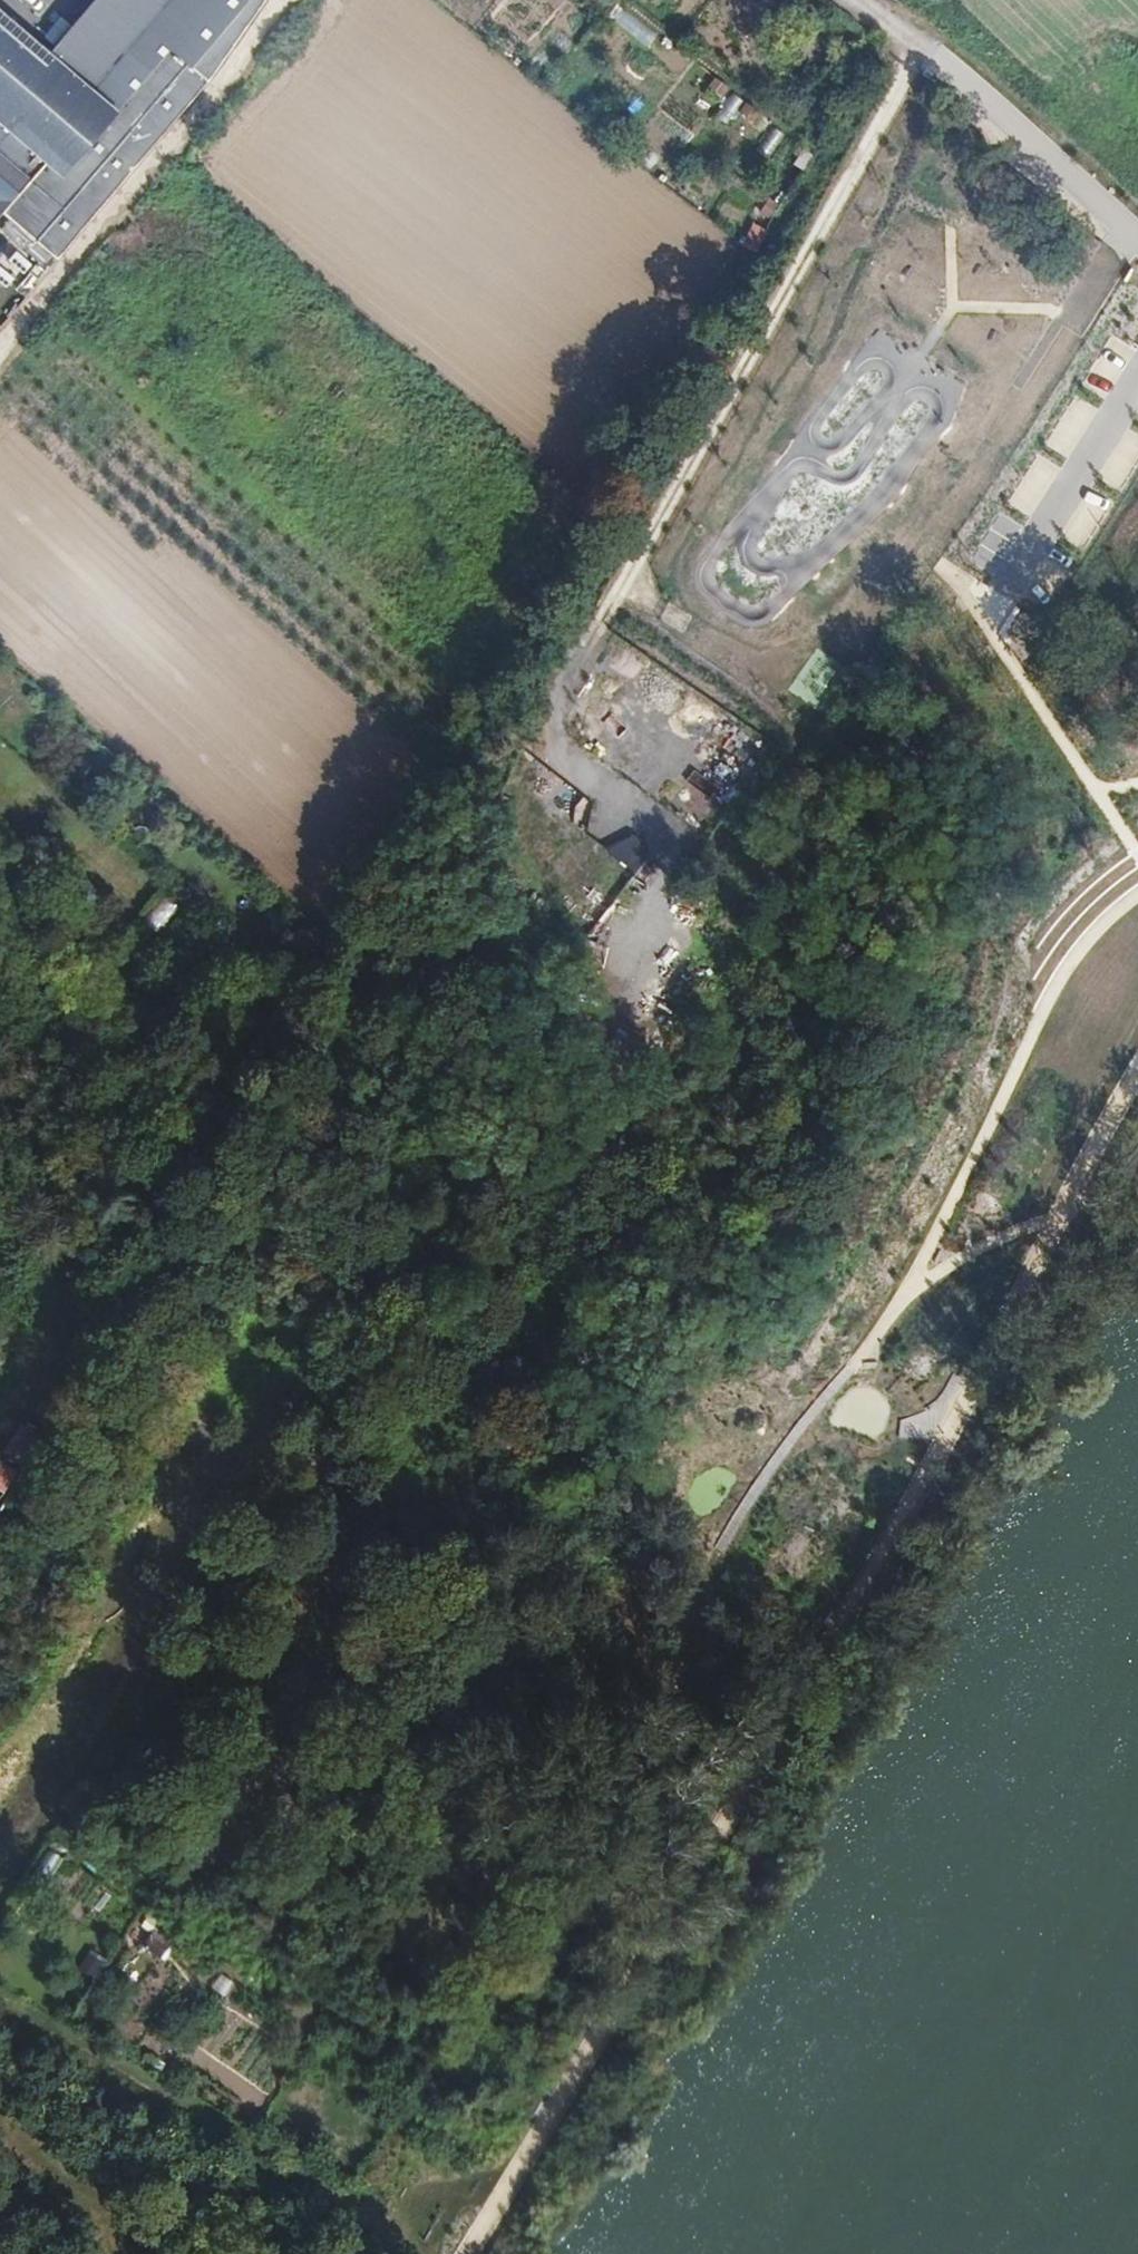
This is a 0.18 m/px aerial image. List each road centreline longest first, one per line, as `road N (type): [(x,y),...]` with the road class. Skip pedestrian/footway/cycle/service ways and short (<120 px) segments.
road 1 (track): [(853,0),(1137,238)]

